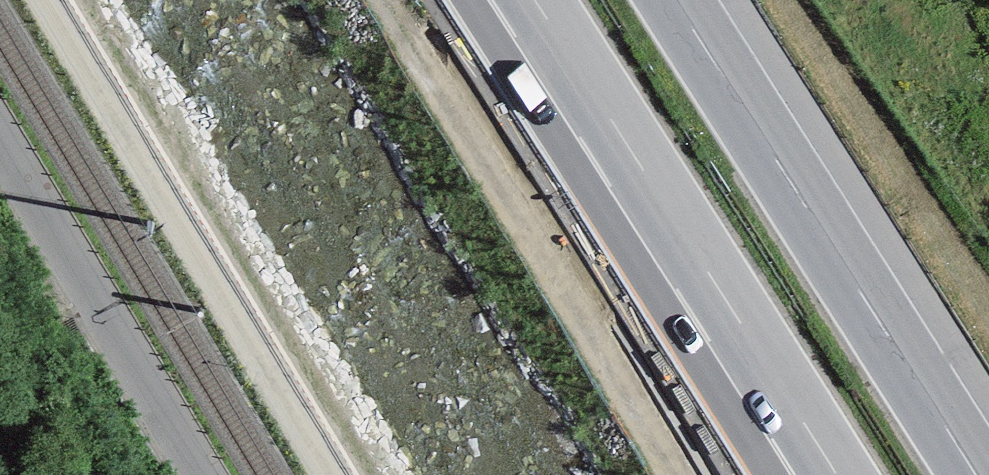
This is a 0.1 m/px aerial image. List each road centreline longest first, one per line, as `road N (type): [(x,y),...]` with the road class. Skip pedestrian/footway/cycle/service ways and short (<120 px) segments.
road 1 (motorway): [(533,0),(836,474)]
road 2 (motorway): [(976,474),(677,0)]
road 3 (unclassified): [(333,474),(47,0)]
road 4 (unclassified): [(0,165),(205,474)]

